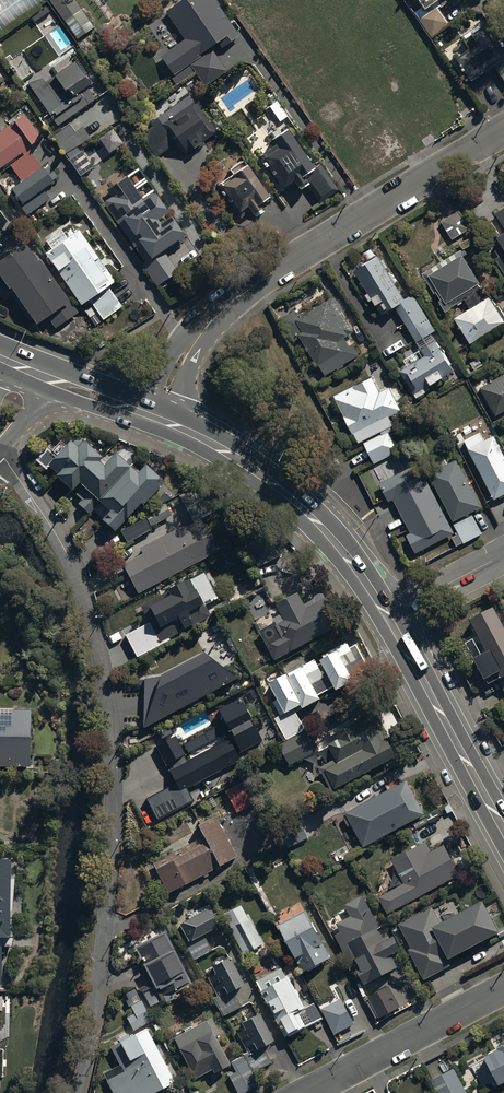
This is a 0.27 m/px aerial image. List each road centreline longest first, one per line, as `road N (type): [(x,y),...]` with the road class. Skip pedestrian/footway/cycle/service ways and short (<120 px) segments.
road 1 (residential): [(80,1092),(100,992),(113,848),(102,666),(66,554),(0,456)]
road 2 (residential): [(155,418),(190,347),(232,303),(503,131)]
road 3 (secondary): [(387,617),(348,557),(292,498),(231,455),(155,418)]
road 4 (secondary): [(503,831),(387,617)]
road 5 (residential): [(503,990),(307,1092)]
road 6 (secondary): [(155,418),(29,371)]
road 7 (residential): [(387,617),(503,557)]

